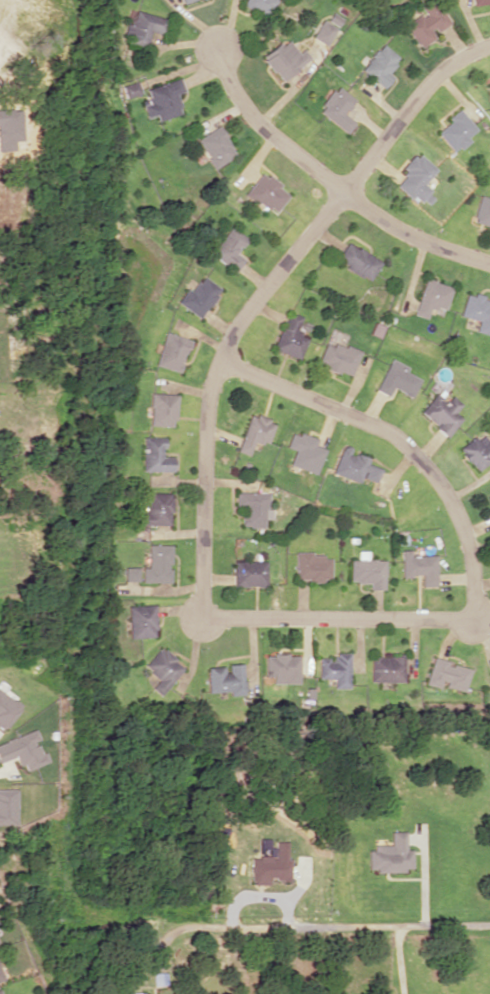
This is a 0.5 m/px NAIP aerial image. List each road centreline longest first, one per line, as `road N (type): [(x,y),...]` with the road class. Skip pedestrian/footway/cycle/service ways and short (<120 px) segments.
road 1 (residential): [(219,363),(392,431),(438,475),(468,535),(476,621),(203,619),(209,387),(219,363)]
road 2 (residential): [(219,363),(249,310),(430,82),(489,45)]
road 3 (residential): [(489,263),(396,231),(339,193),(254,121),(231,92),(216,48)]
road 4 (residential): [(489,926),(182,928)]

